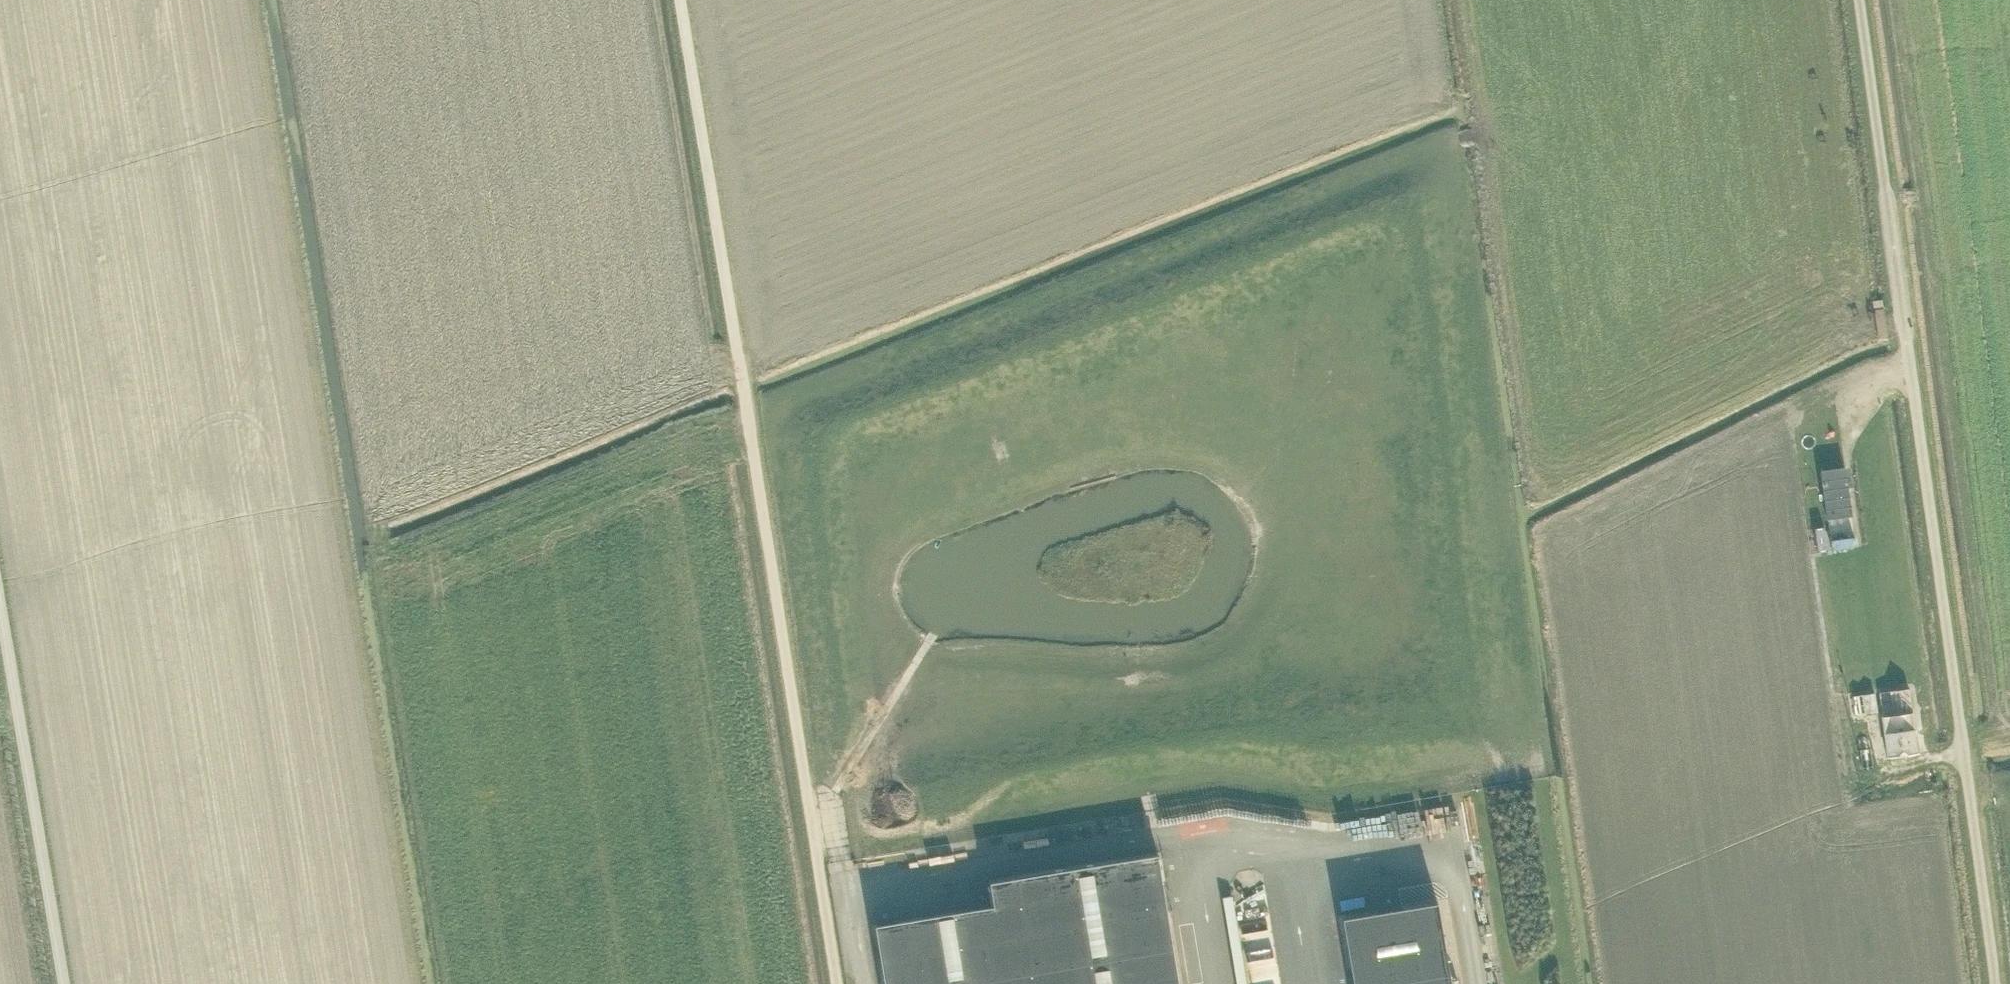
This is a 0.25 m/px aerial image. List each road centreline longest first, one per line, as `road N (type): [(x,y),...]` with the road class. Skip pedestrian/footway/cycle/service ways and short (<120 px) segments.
road 1 (unclassified): [(1996,983),(1860,0)]
road 2 (unclassified): [(63,983),(0,612)]

